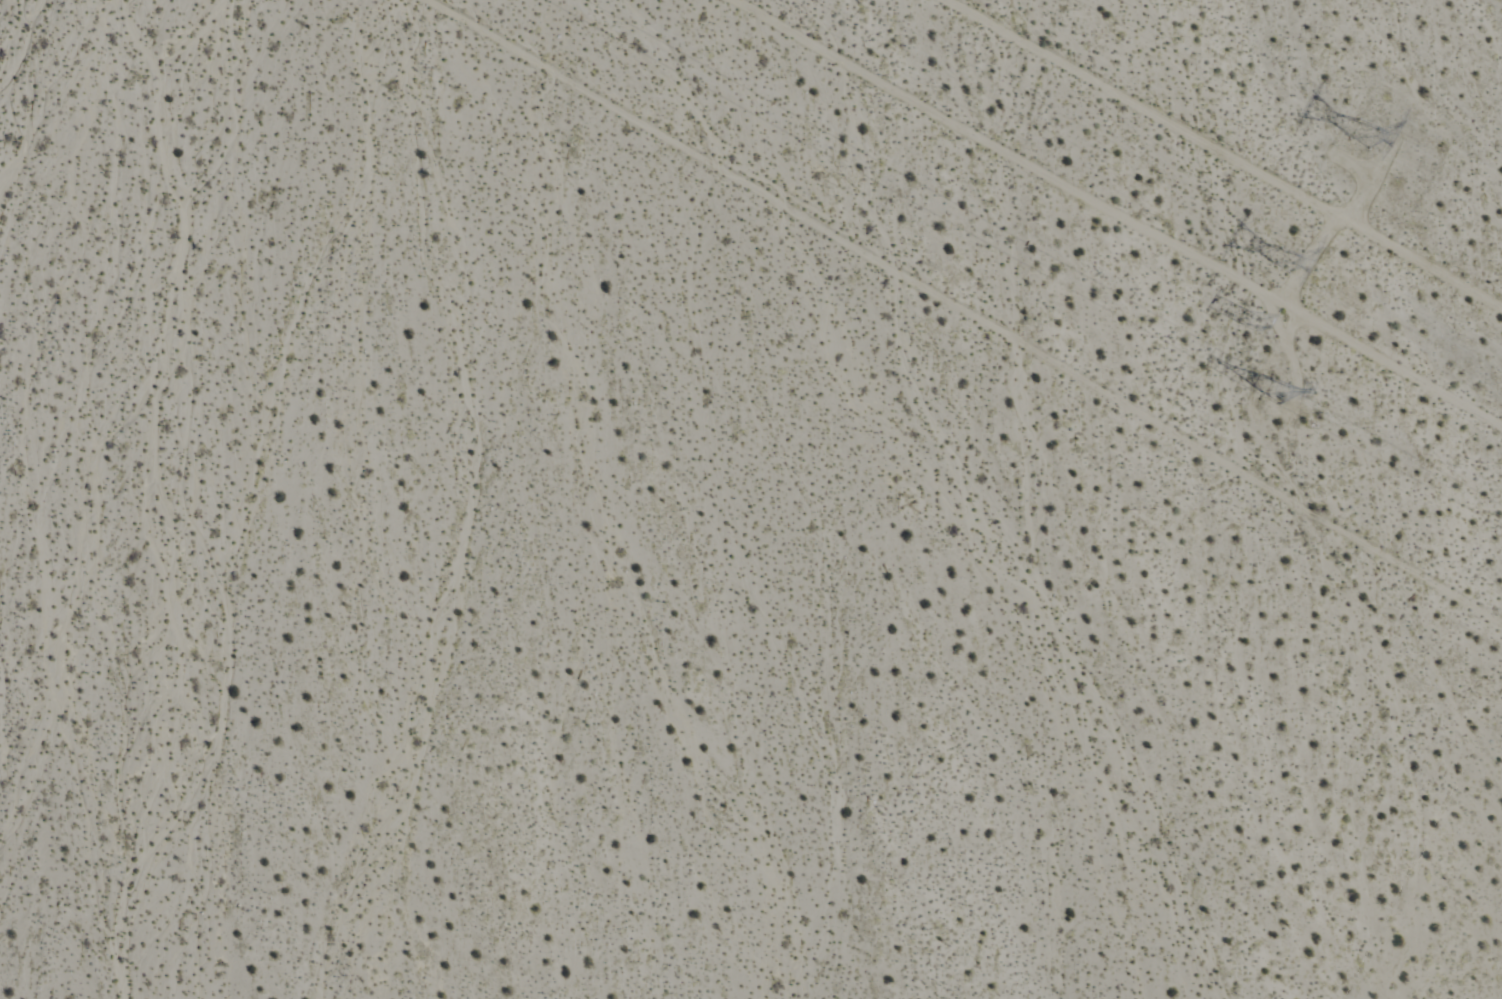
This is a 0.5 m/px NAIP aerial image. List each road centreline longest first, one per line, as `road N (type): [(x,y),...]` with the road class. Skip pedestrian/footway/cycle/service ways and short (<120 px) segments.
road 1 (track): [(724,0),(1501,427)]

